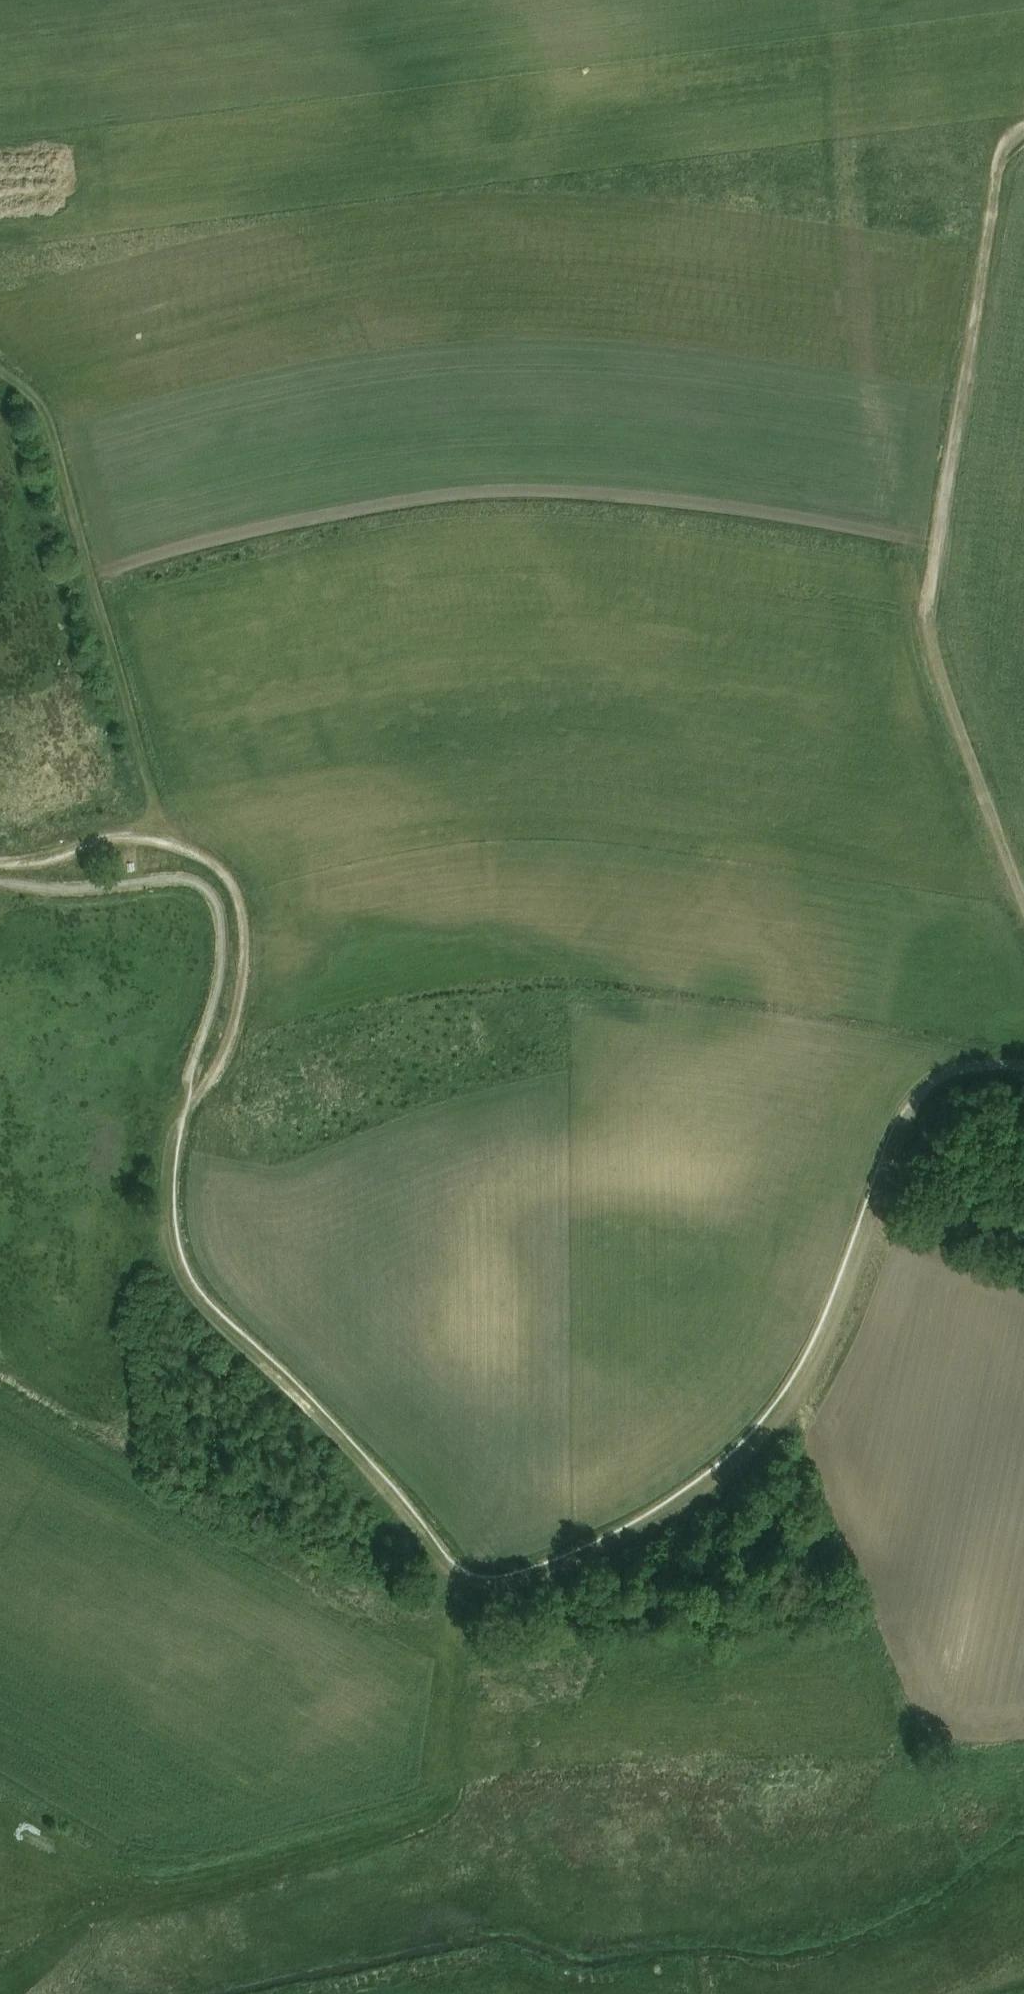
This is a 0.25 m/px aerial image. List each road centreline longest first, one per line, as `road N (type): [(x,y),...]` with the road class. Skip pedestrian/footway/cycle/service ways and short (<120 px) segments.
road 1 (track): [(911,1105),(856,1278),(798,1395),(713,1487),(556,1573),(525,1586),(472,1588),(453,1579),(175,1277),(162,1218),(162,1159),(173,1123),(227,1057),(246,950),(237,893),(218,868),(150,843)]
road 2 (track): [(1023,127),(1012,129),(992,211),(925,620)]
road 3 (track): [(150,843),(149,813),(31,407),(0,380)]
road 4 (track): [(150,843),(101,843),(41,865),(0,863)]
road 5 (unclassified): [(911,1105),(945,1072),(1023,1065)]

